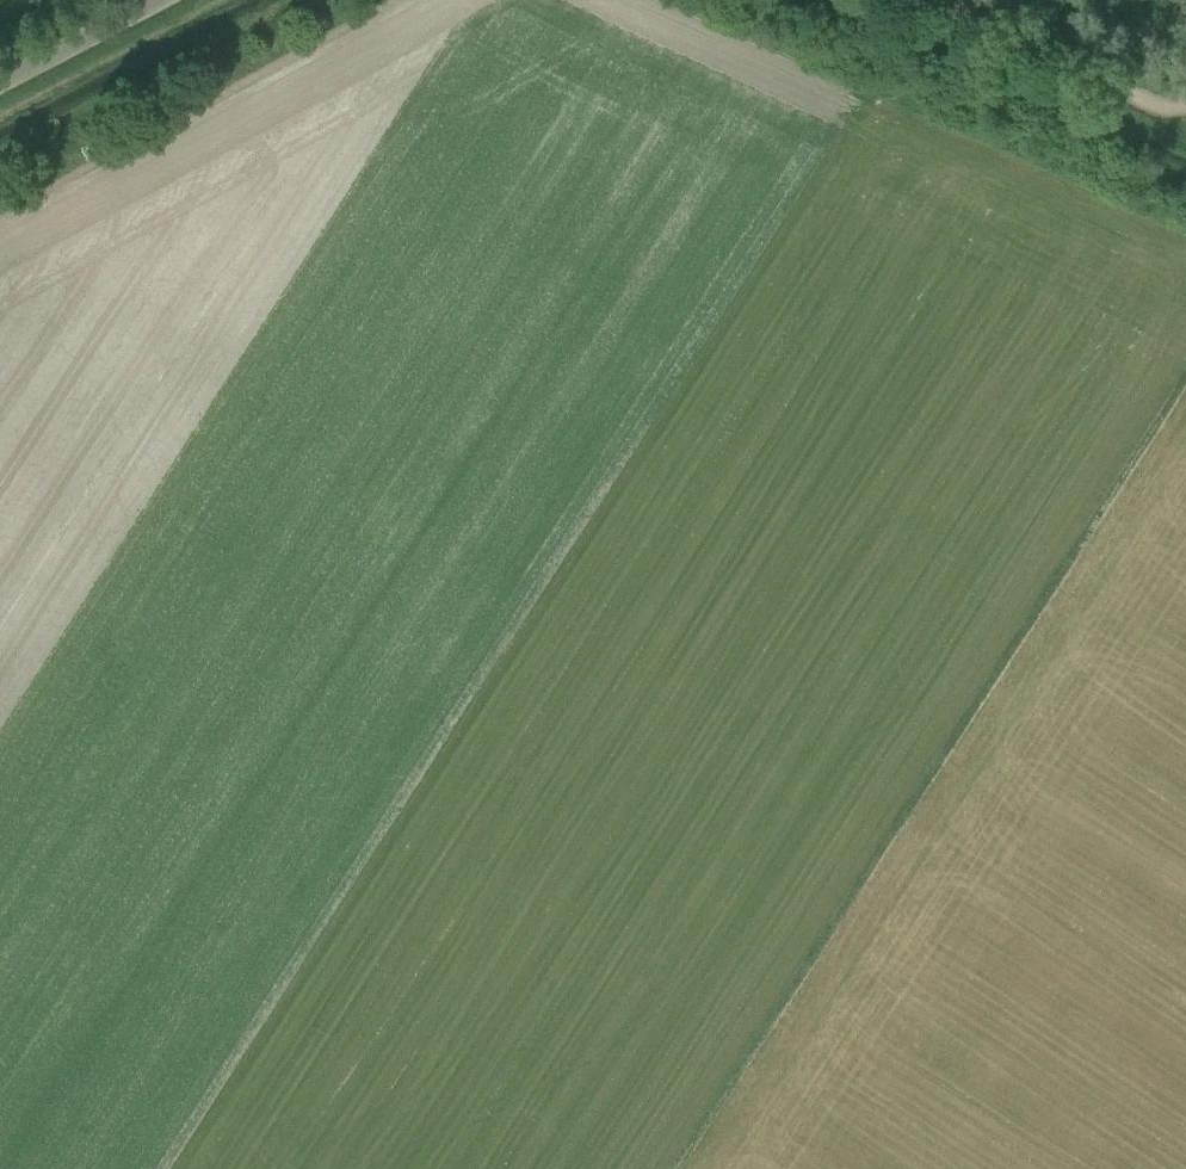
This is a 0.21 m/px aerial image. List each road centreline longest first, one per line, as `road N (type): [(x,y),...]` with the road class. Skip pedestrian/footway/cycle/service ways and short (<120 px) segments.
road 1 (track): [(280,0),(0,147)]
road 2 (track): [(934,0),(1158,109),(1185,108)]
road 3 (unclassified): [(0,86),(164,0)]

